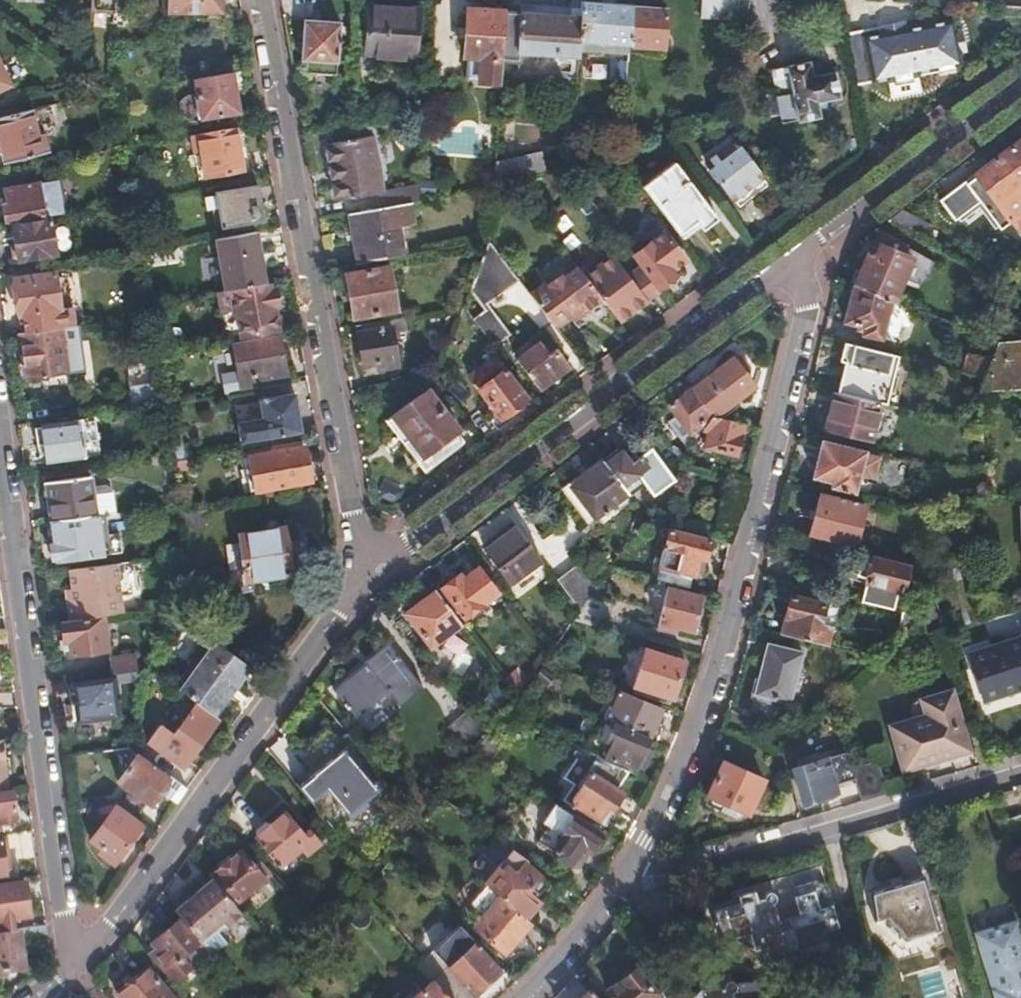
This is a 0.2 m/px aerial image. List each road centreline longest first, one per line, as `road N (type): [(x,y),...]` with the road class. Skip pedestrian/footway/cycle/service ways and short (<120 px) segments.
road 1 (unclassified): [(797,257),(809,300),(706,705),(631,869)]
road 2 (unclassified): [(372,580),(264,0)]
road 3 (unclassified): [(0,418),(65,906),(89,948)]
road 4 (residential): [(797,257),(372,580)]
road 5 (residential): [(372,580),(89,948)]
road 6 (residential): [(1020,768),(670,875),(631,869)]
road 7 (residential): [(1020,84),(797,257)]
road 8 (unclassified): [(631,869),(528,997)]

